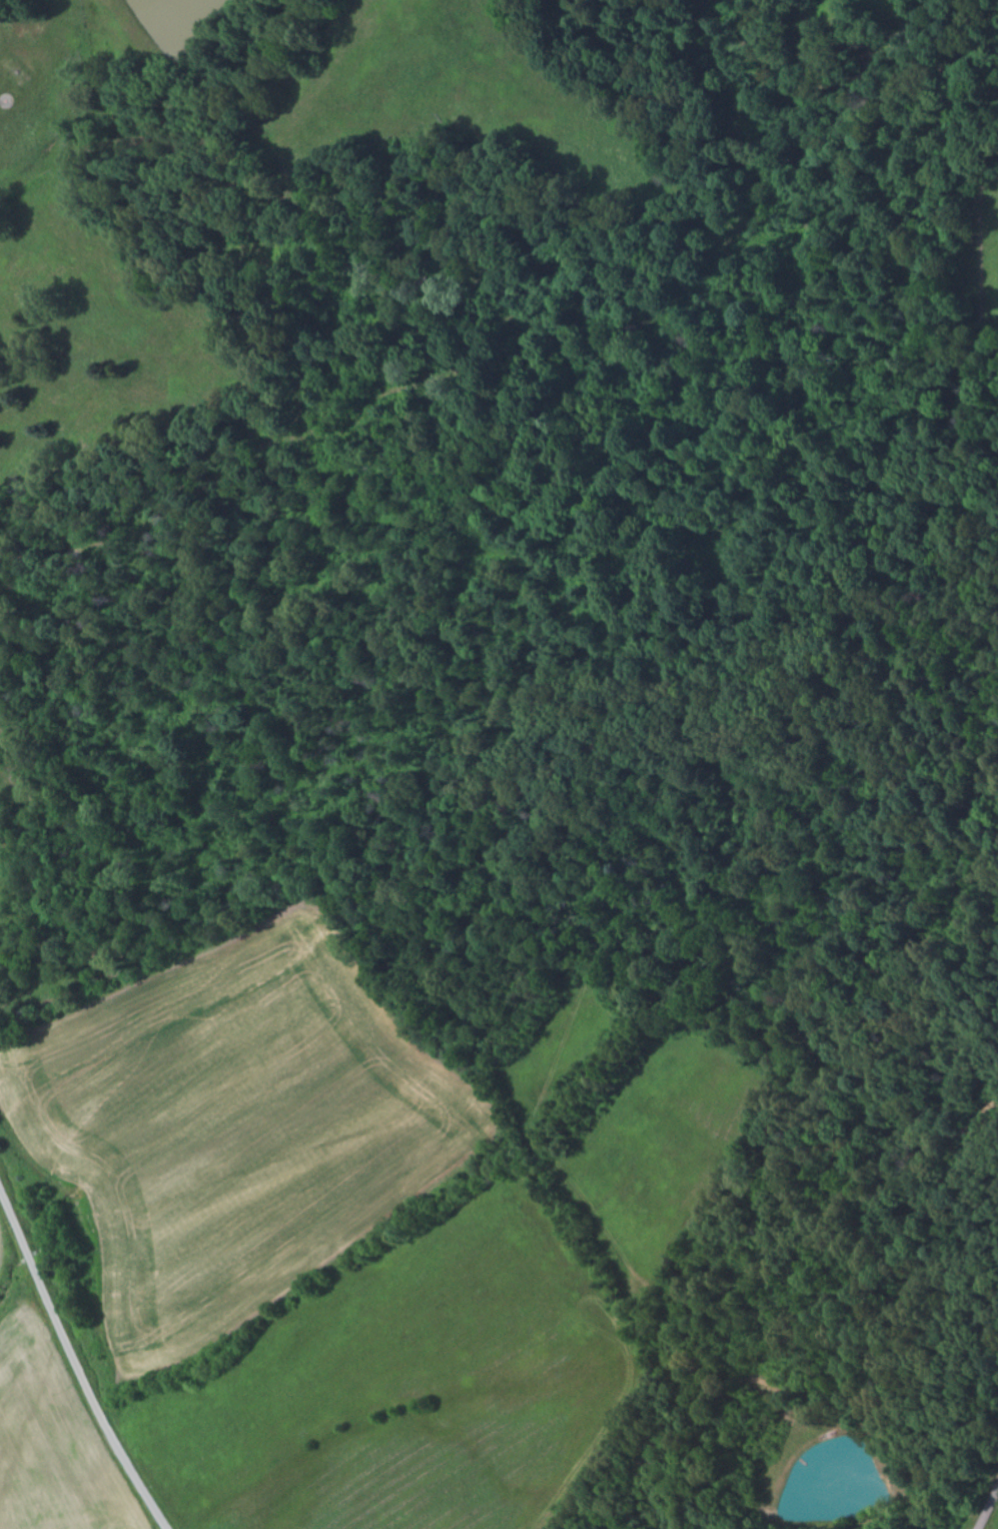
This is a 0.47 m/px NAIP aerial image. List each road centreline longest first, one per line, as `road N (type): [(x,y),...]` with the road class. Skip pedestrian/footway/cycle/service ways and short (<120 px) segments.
road 1 (residential): [(165,1528),(101,1420),(0,1189)]

